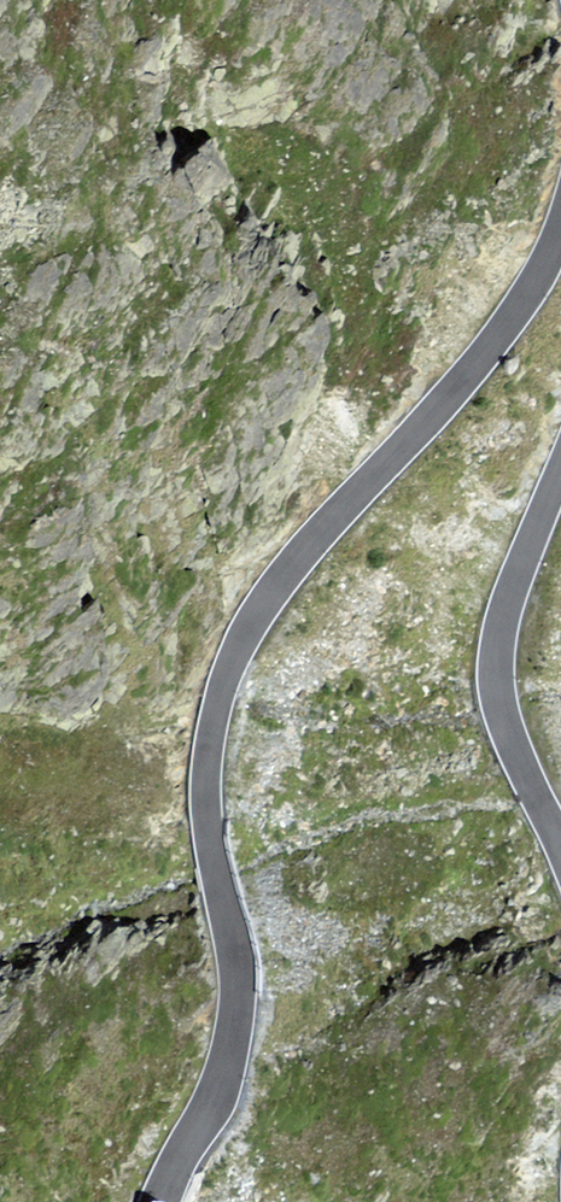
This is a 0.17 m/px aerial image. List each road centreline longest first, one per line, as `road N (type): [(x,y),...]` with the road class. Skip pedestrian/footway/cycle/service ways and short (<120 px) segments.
road 1 (tertiary): [(560,227),(527,297),(479,363),(295,563),(229,665),(204,795),(237,965),(234,1034),(216,1099),(161,1201)]
road 2 (tertiary): [(560,847),(503,723),(496,686),(513,587),(560,470)]

